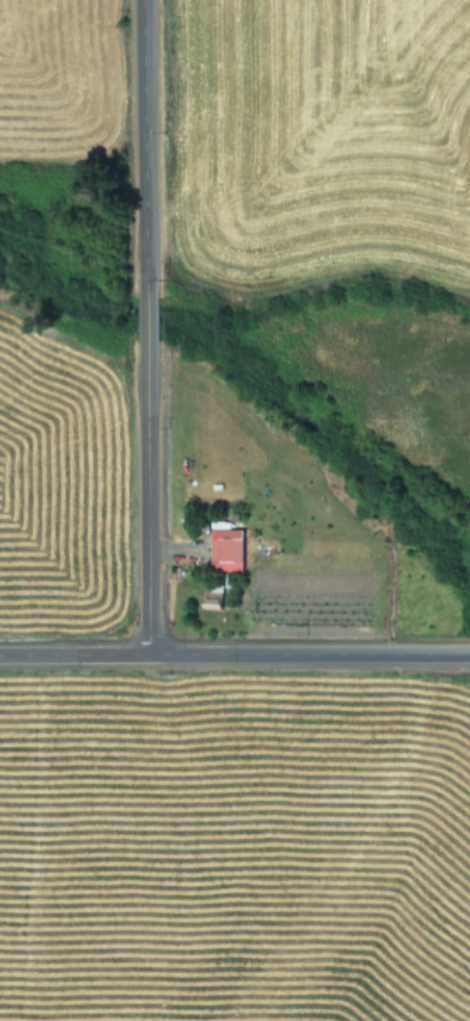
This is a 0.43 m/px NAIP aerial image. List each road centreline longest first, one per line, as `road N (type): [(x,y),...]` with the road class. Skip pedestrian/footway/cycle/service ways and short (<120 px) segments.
road 1 (tertiary): [(0,654),(469,653)]
road 2 (tertiary): [(144,654),(144,375)]
road 3 (tertiary): [(142,260),(136,0)]

